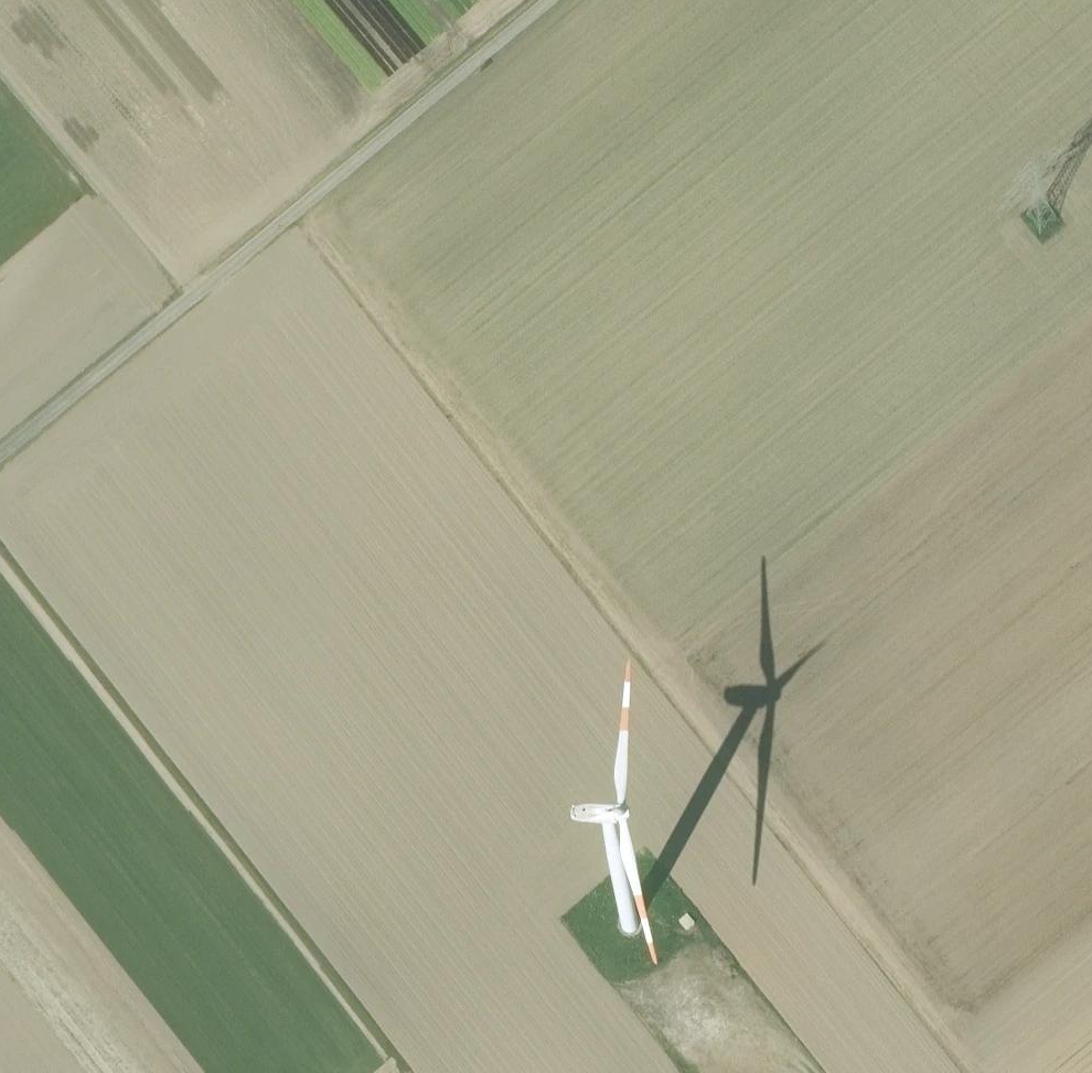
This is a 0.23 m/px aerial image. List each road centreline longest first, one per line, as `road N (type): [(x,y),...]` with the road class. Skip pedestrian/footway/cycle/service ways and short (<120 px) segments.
road 1 (track): [(547,0),(0,454)]
road 2 (track): [(810,1072),(721,980)]

